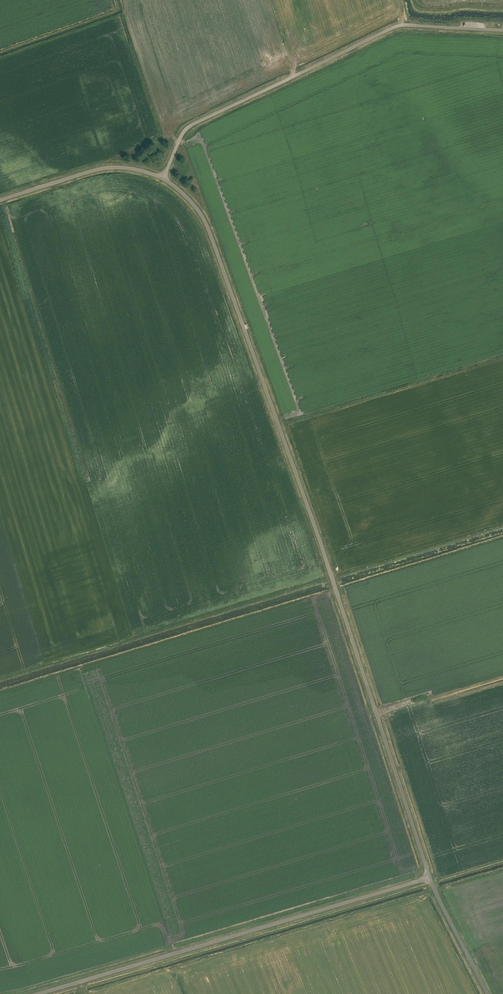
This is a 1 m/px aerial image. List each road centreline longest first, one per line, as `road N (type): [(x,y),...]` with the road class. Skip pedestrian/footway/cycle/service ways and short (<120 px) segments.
road 1 (unclassified): [(430,878),(210,234),(164,179)]
road 2 (unclassified): [(38,993),(430,878)]
road 3 (unclassified): [(164,179),(188,127),(388,29),(502,31)]
road 4 (unclassified): [(0,200),(102,169),(164,179)]
road 5 (unclassified): [(487,993),(430,878)]

